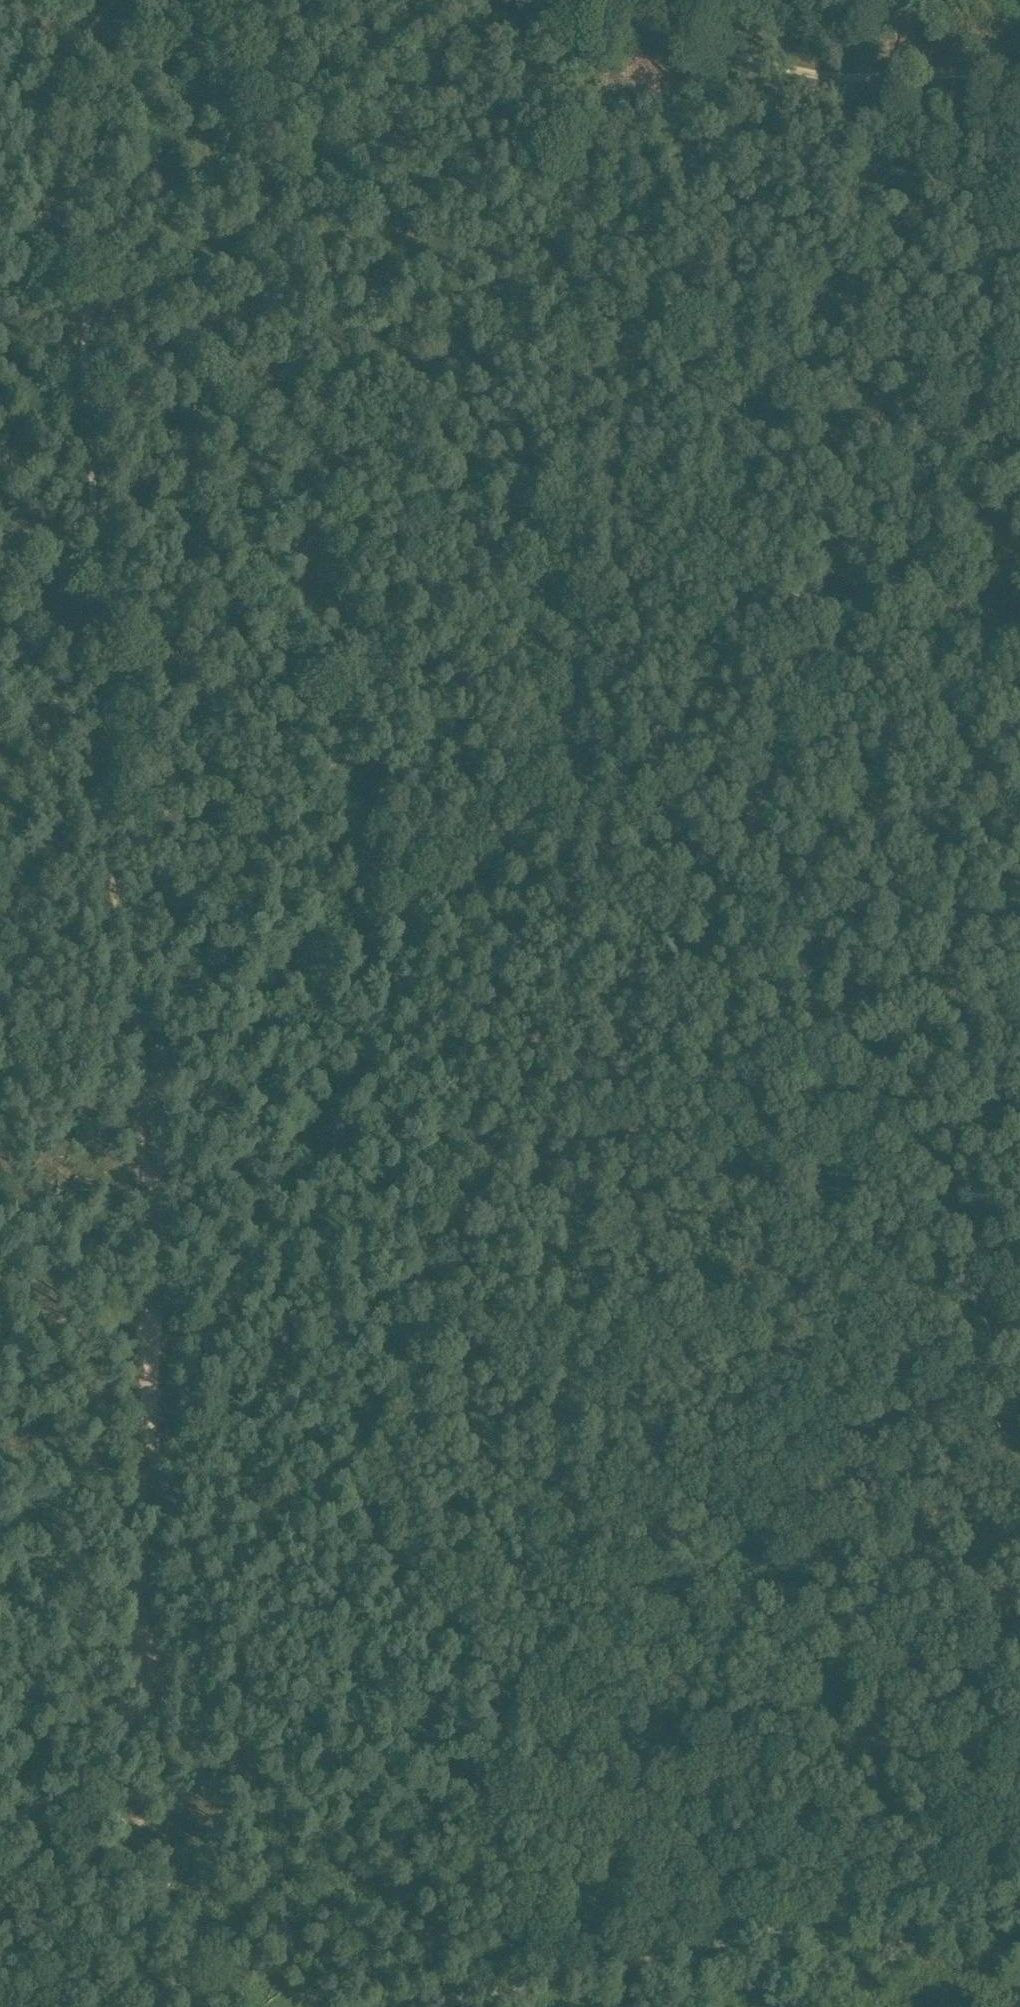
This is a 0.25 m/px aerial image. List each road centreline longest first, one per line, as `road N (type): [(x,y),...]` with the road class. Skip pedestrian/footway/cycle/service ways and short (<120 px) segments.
road 1 (track): [(611,0),(642,21),(771,66),(840,78),(970,71),(1019,81)]

